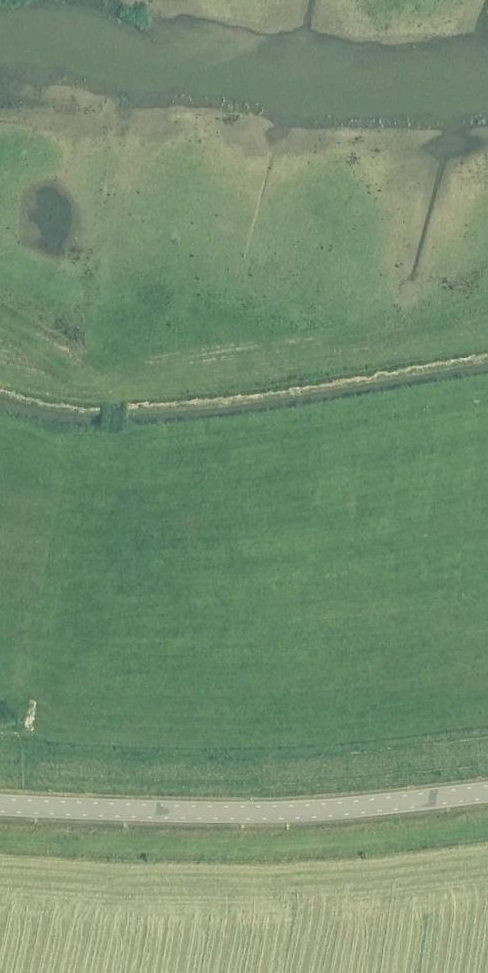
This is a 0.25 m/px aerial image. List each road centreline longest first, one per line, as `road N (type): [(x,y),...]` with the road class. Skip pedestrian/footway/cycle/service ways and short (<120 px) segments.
road 1 (tertiary): [(487,792),(260,811),(0,804)]

